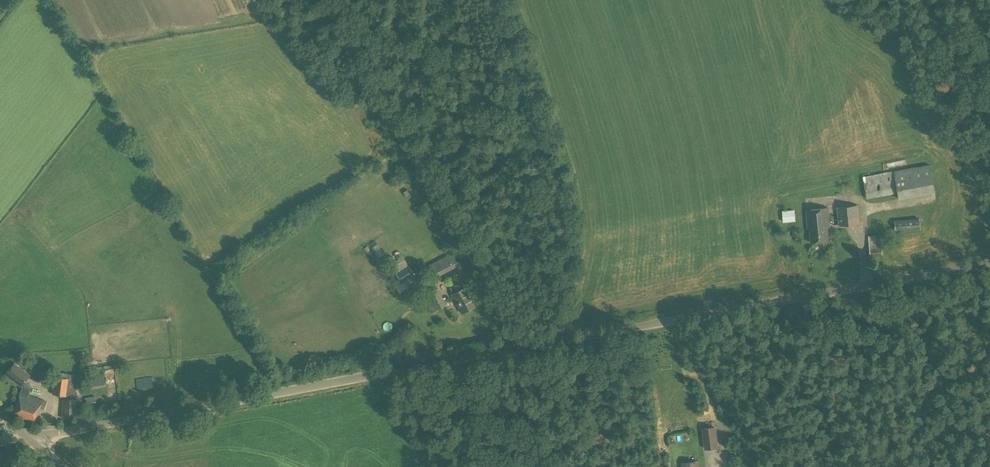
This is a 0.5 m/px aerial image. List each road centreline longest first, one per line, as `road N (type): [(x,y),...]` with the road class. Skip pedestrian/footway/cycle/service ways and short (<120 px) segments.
road 1 (unclassified): [(31,438),(989,264)]
road 2 (track): [(531,347),(326,0)]
road 3 (track): [(989,156),(977,160),(986,103),(938,65)]

